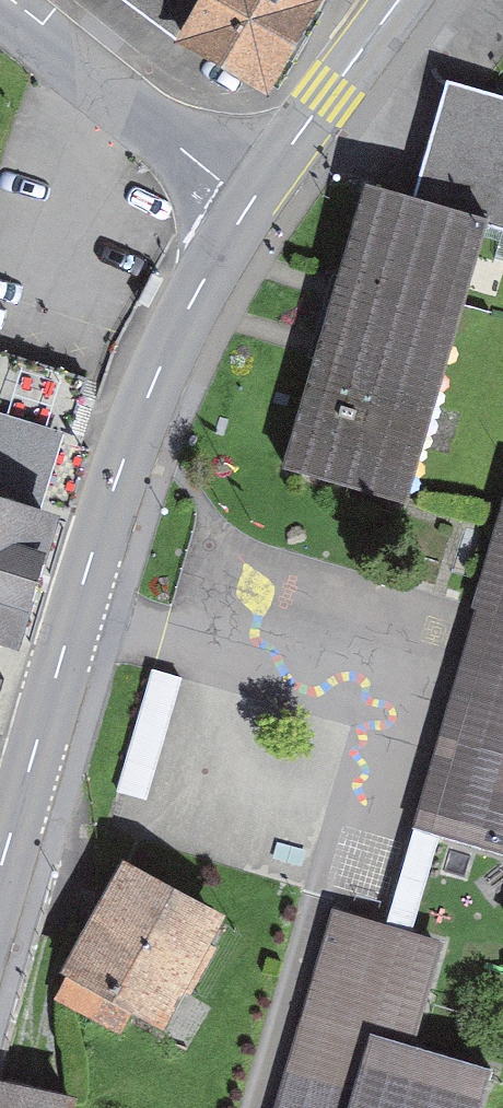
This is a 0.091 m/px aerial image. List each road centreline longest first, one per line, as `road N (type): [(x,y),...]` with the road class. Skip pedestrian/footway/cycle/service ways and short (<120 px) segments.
road 1 (tertiary): [(0,865),(124,453),(182,318),(248,205)]
road 2 (unclassified): [(248,205),(0,9)]
road 3 (tertiary): [(248,205),(397,0)]

